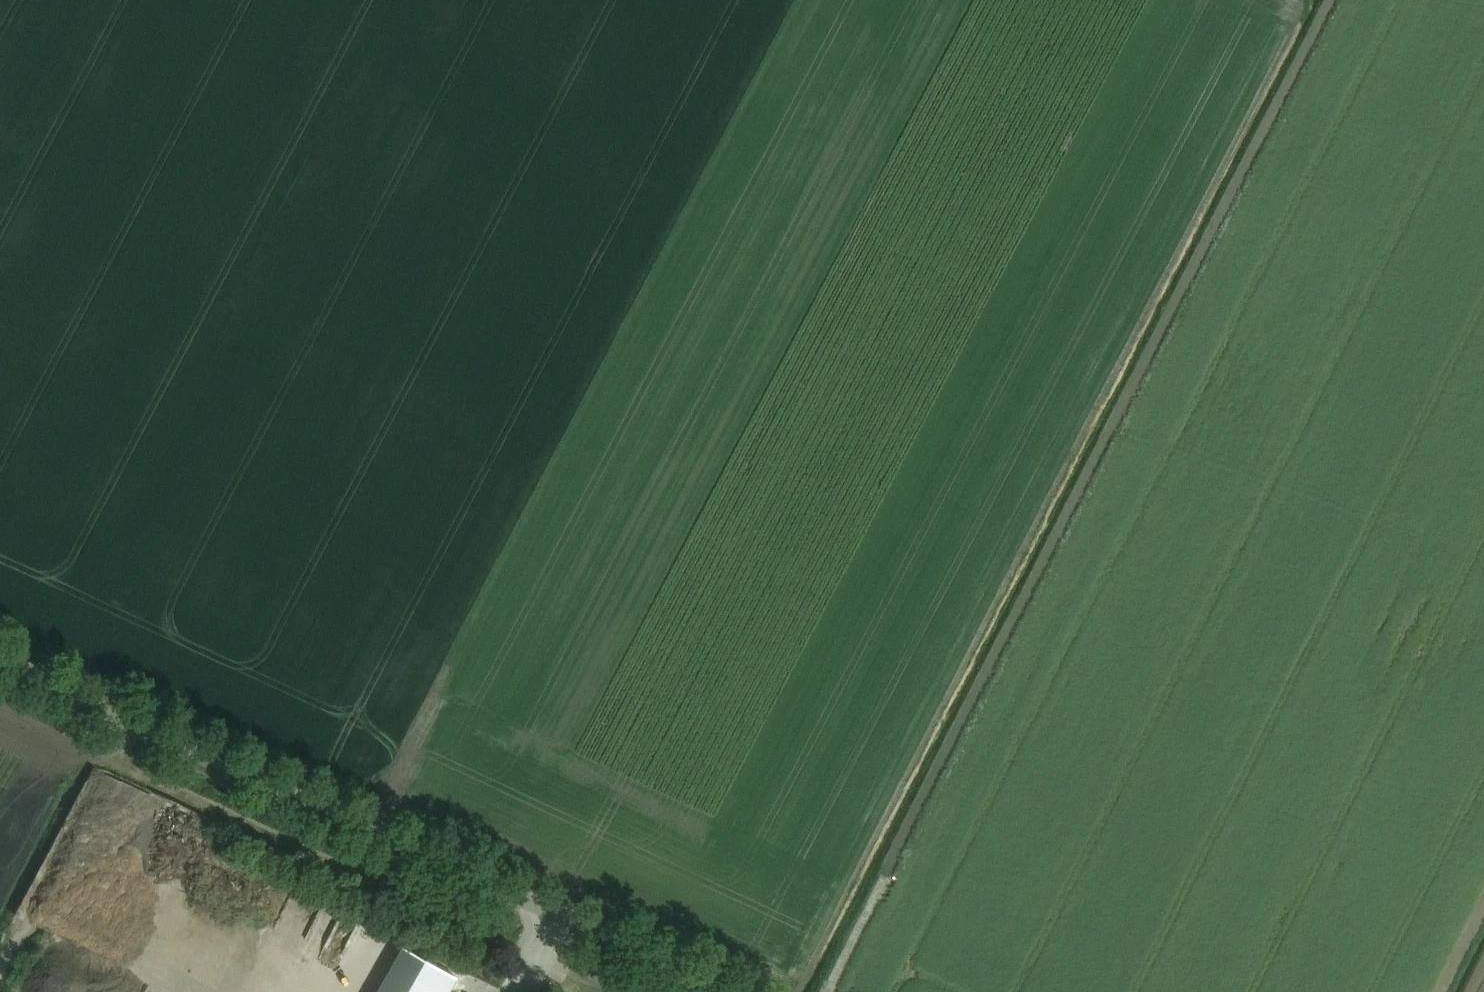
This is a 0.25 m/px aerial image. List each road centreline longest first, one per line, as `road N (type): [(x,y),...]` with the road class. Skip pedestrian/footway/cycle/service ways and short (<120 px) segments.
road 1 (tertiary): [(727,991),(595,921),(0,647)]

